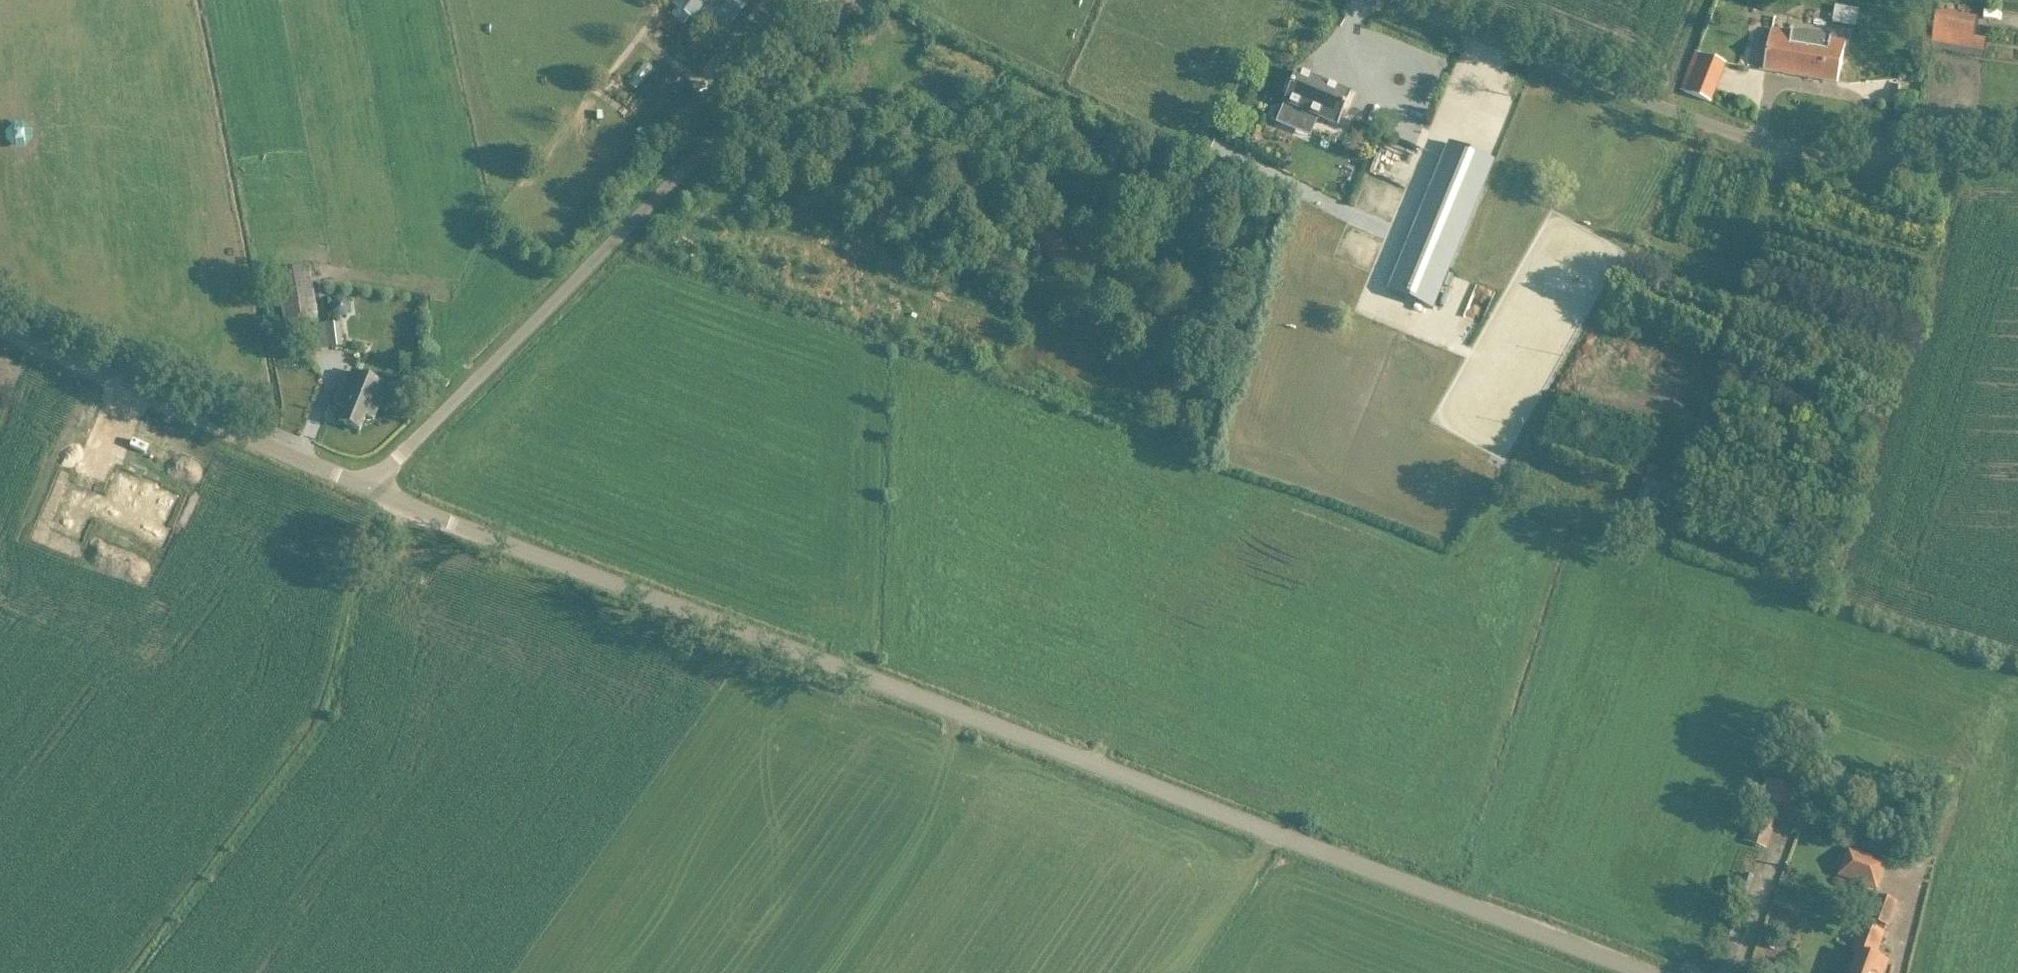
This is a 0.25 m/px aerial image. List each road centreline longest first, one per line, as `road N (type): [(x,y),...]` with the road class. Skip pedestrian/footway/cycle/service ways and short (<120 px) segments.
road 1 (unclassified): [(1644,972),(367,487)]
road 2 (unclassified): [(855,0),(367,487)]
road 3 (unclassified): [(2017,163),(1869,160),(1765,144),(1388,0)]
road 4 (unclassified): [(367,487),(0,312)]

